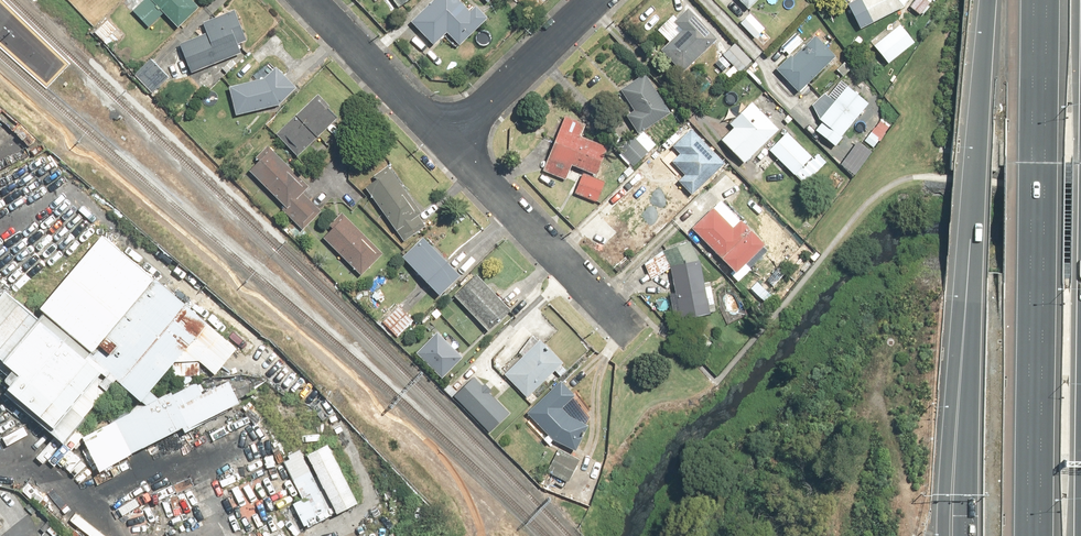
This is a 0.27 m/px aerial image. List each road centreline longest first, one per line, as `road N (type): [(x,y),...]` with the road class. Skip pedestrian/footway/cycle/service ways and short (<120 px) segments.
road 1 (motorway): [(964,535),(985,0)]
road 2 (motorway): [(1032,535),(1038,0)]
road 3 (residential): [(450,143),(620,323)]
road 4 (residential): [(597,0),(450,143)]
road 5 (residential): [(312,0),(450,143)]

